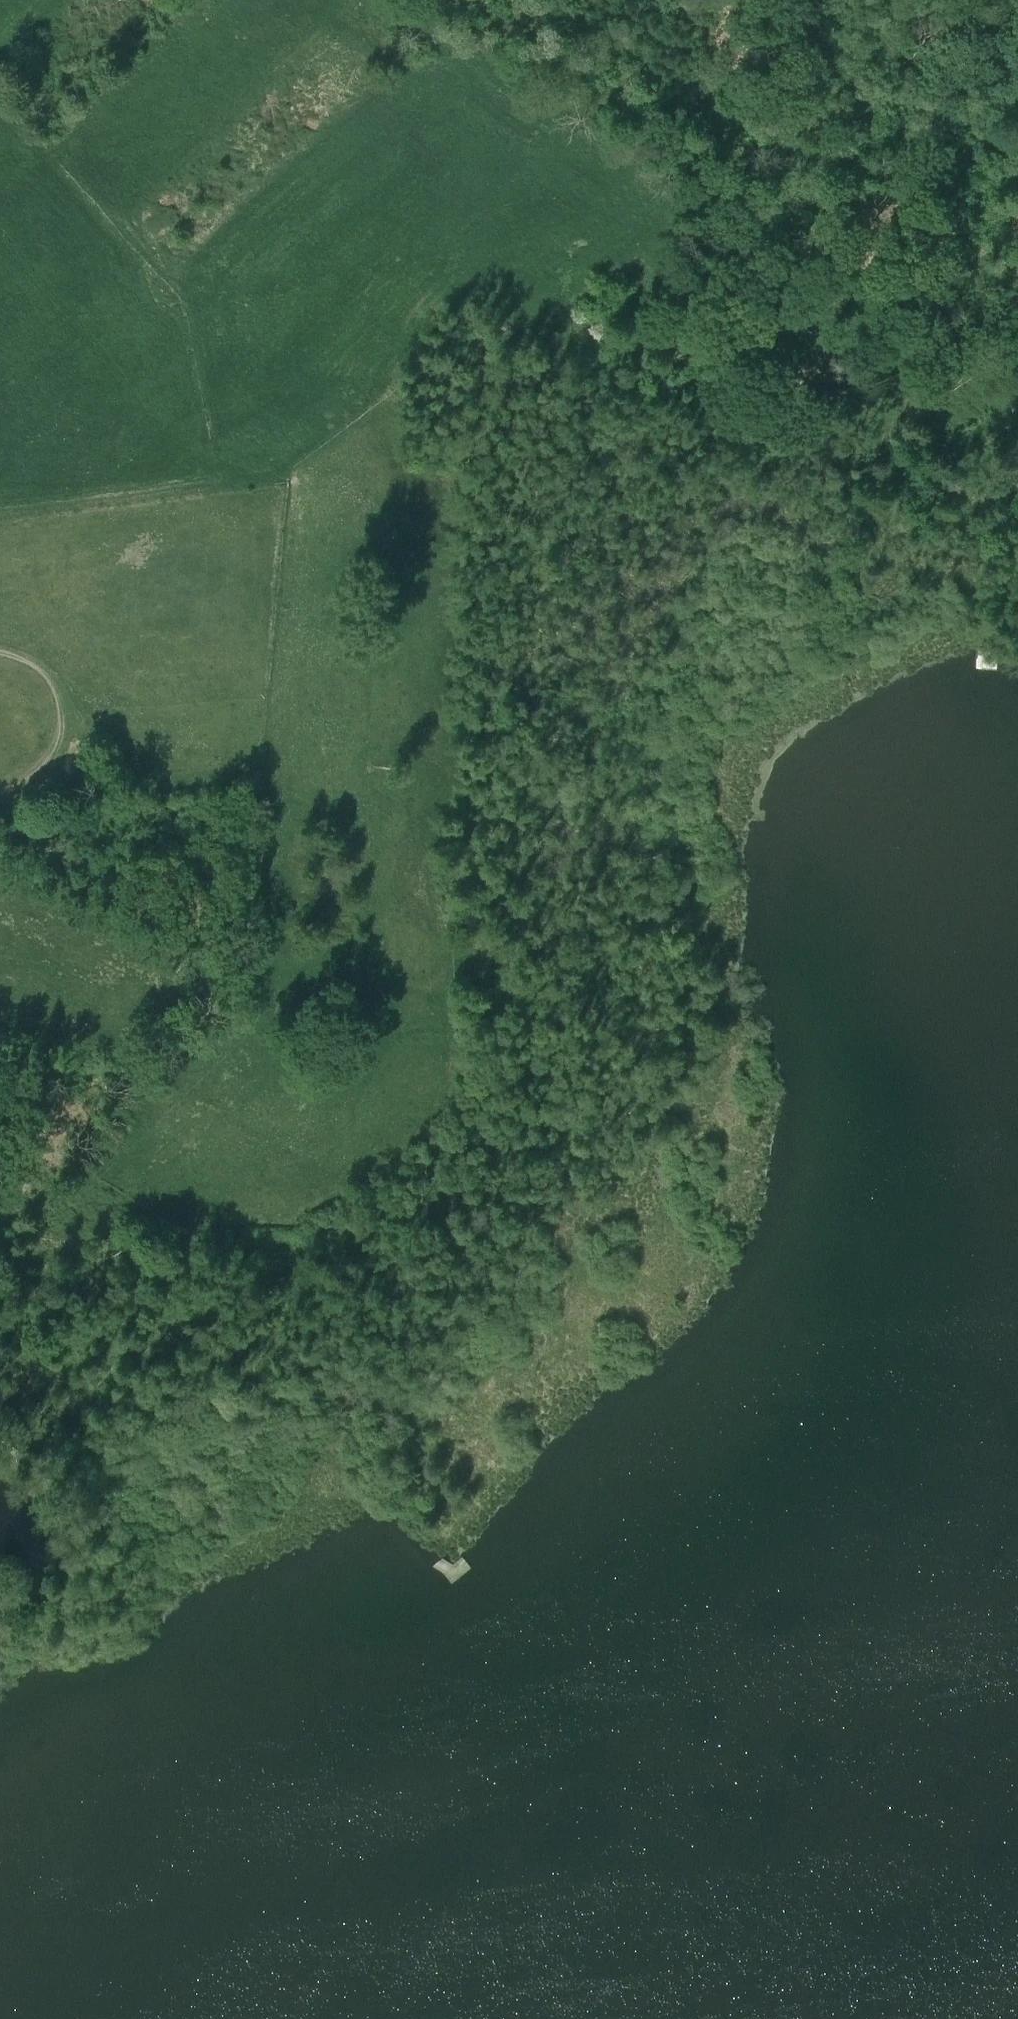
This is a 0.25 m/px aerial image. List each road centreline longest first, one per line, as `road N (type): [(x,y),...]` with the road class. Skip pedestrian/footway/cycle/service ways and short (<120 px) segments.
road 1 (track): [(0,875),(252,992)]

